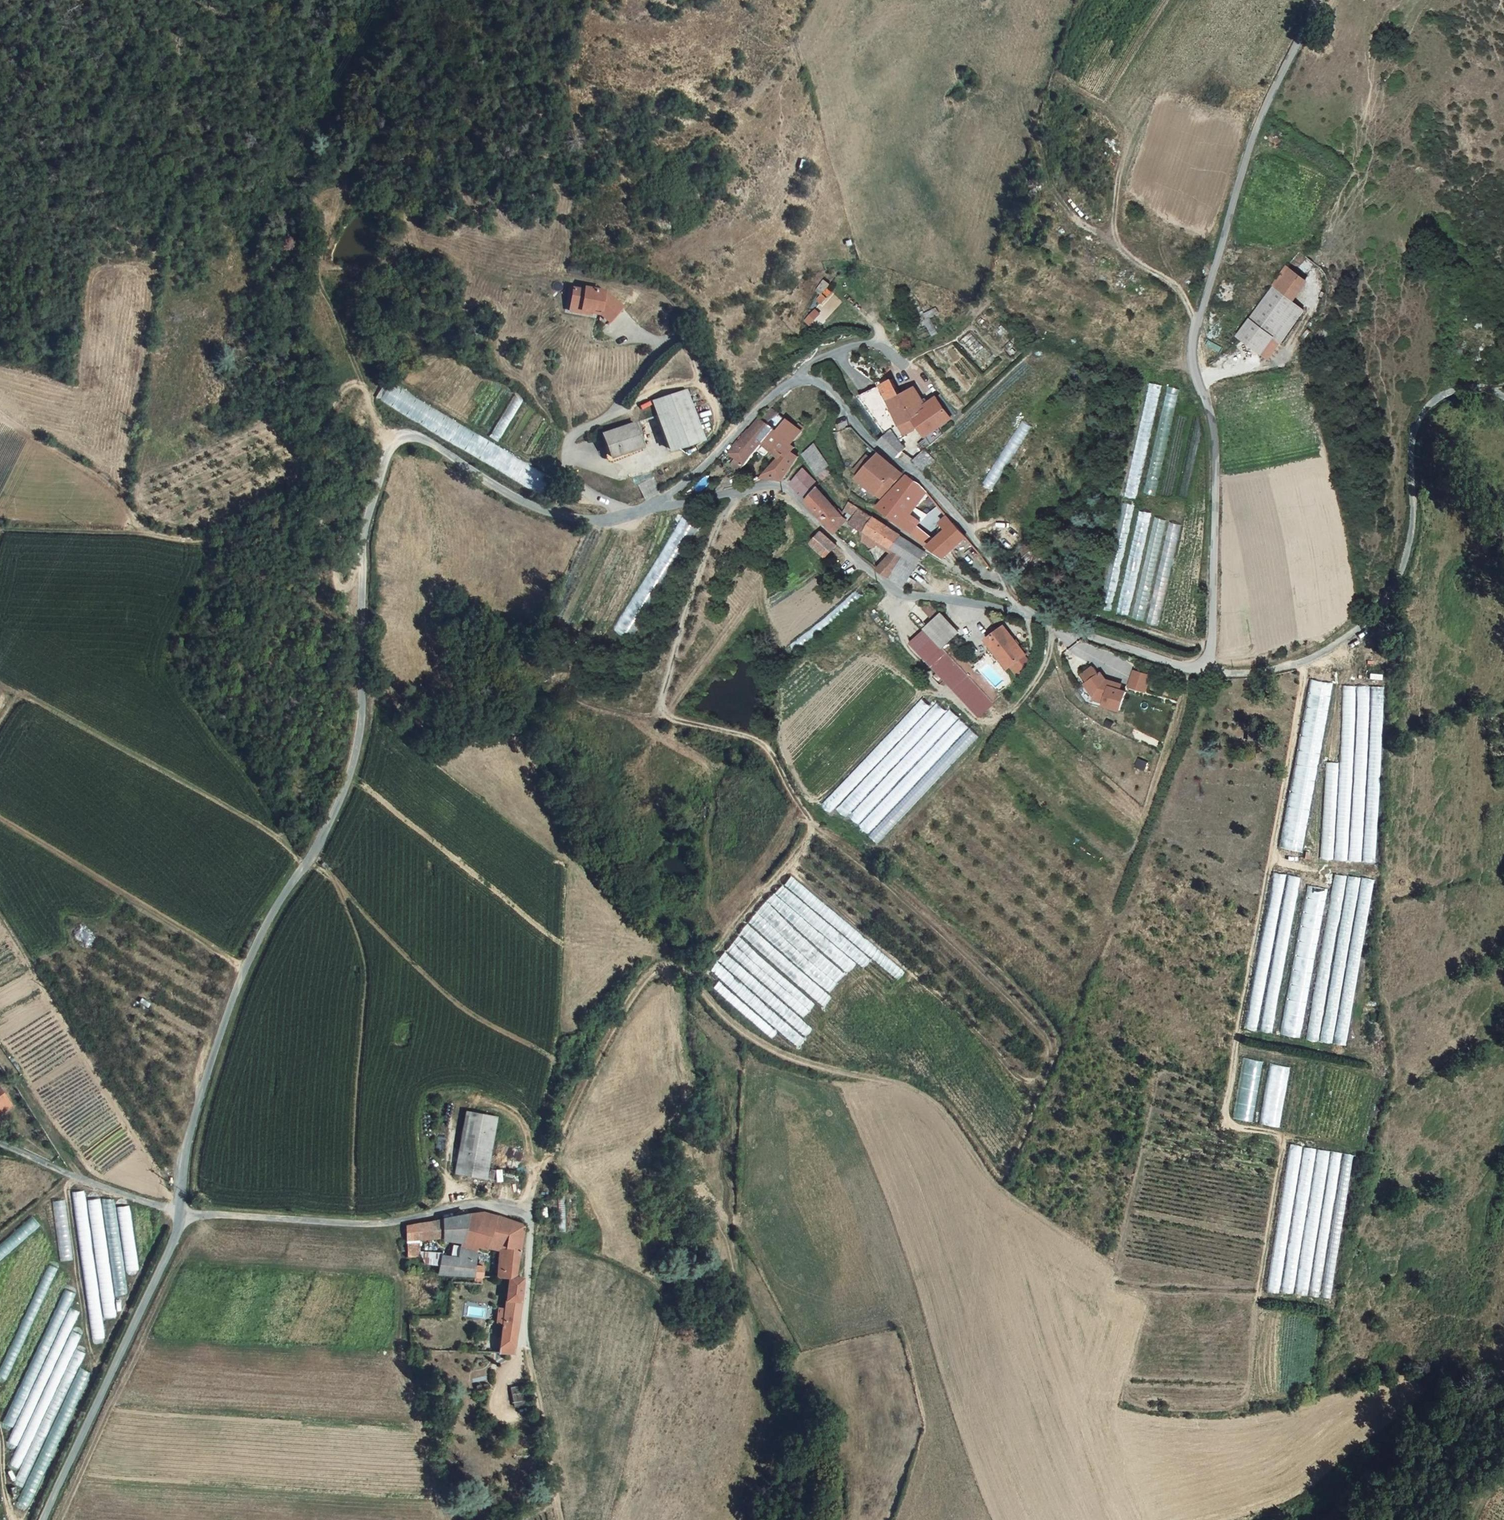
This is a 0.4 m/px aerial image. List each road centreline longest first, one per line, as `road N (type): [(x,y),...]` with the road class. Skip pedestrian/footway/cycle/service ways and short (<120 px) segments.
road 1 (unclassified): [(181,1214),(191,1130),(246,965),(316,849),(354,762),(362,703),(362,542),(393,445),(425,439),(540,509),(590,520),(655,505)]
road 2 (track): [(527,1210),(539,1167),(639,984),(661,968),(683,965),(709,1002),(781,1053),(911,1089),(938,1105),(995,1184),(1113,1264)]
road 3 (track): [(1301,664),(1226,1110),(1230,1121),(1283,1140),(1247,1400)]
road 4 (unclassified): [(1203,670),(1215,648),(1217,437),(1193,358),(1195,327),(1258,117),(1316,0)]
road 5 (track): [(740,491),(689,602),(661,695),(665,711),(771,750),(817,829),(693,979)]
road 6 (unclassified): [(655,505),(780,390),(810,380),(836,394),(869,443),(928,484),(1022,607)]
road 7 (unclassified): [(1203,670),(1246,675),(1301,664),(1368,623),(1403,571),(1422,417),(1455,389),(1475,386),(1503,397)]
road 8 (track): [(345,590),(336,579),(330,540),(307,511),(284,507),(210,538),(157,535),(133,520),(112,485),(0,411)]
road 9 (unclassified): [(655,505),(781,487),(899,595),(1022,607)]
road 10 (unclassified): [(540,1226),(527,1210),(478,1202),(373,1225),(181,1214)]
road 11 (track): [(181,1195),(164,1190),(0,907)]
road 12 (unclassified): [(43,1519),(181,1214)]
road 13 (track): [(565,1519),(525,1352),(540,1226)]
road 14 (track): [(1197,320),(1172,282),(1119,246),(1114,214),(1124,122),(1078,89)]
road 15 (track): [(366,392),(320,284),(321,251),(344,207)]
road 16 (track): [(1119,246),(1071,213),(1049,180),(1021,109),(1022,84)]
road 17 (unclassified): [(1022,607),(1203,670)]
road 18 (track): [(393,445),(366,392),(352,384),(342,389),(299,466)]
road 19 (track): [(157,535),(0,528)]
road 20 (track): [(660,456),(696,449),(716,429),(701,386),(666,389)]

